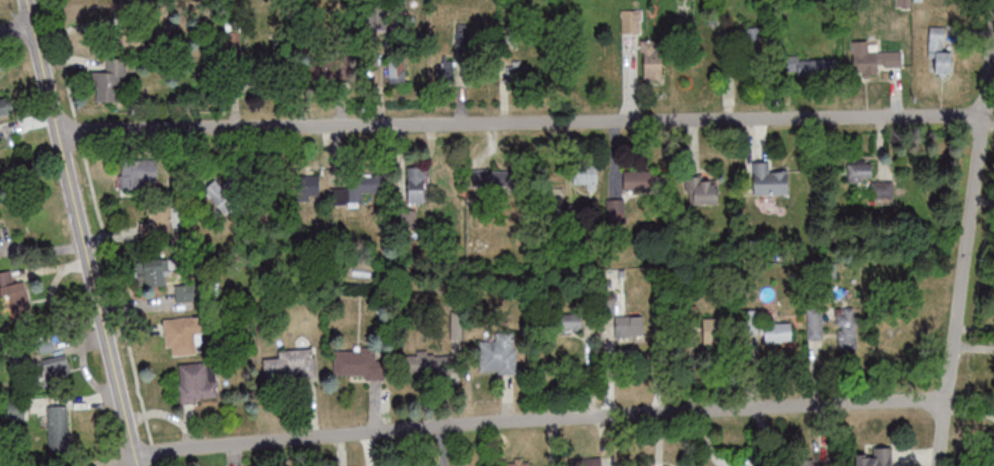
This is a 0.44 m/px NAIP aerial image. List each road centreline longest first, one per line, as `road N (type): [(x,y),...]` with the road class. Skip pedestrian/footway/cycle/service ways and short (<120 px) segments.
road 1 (residential): [(984,115),(57,130)]
road 2 (residential): [(944,399),(438,424),(134,454)]
road 3 (tertiary): [(137,465),(26,0)]
road 4 (residential): [(936,465),(993,47)]

